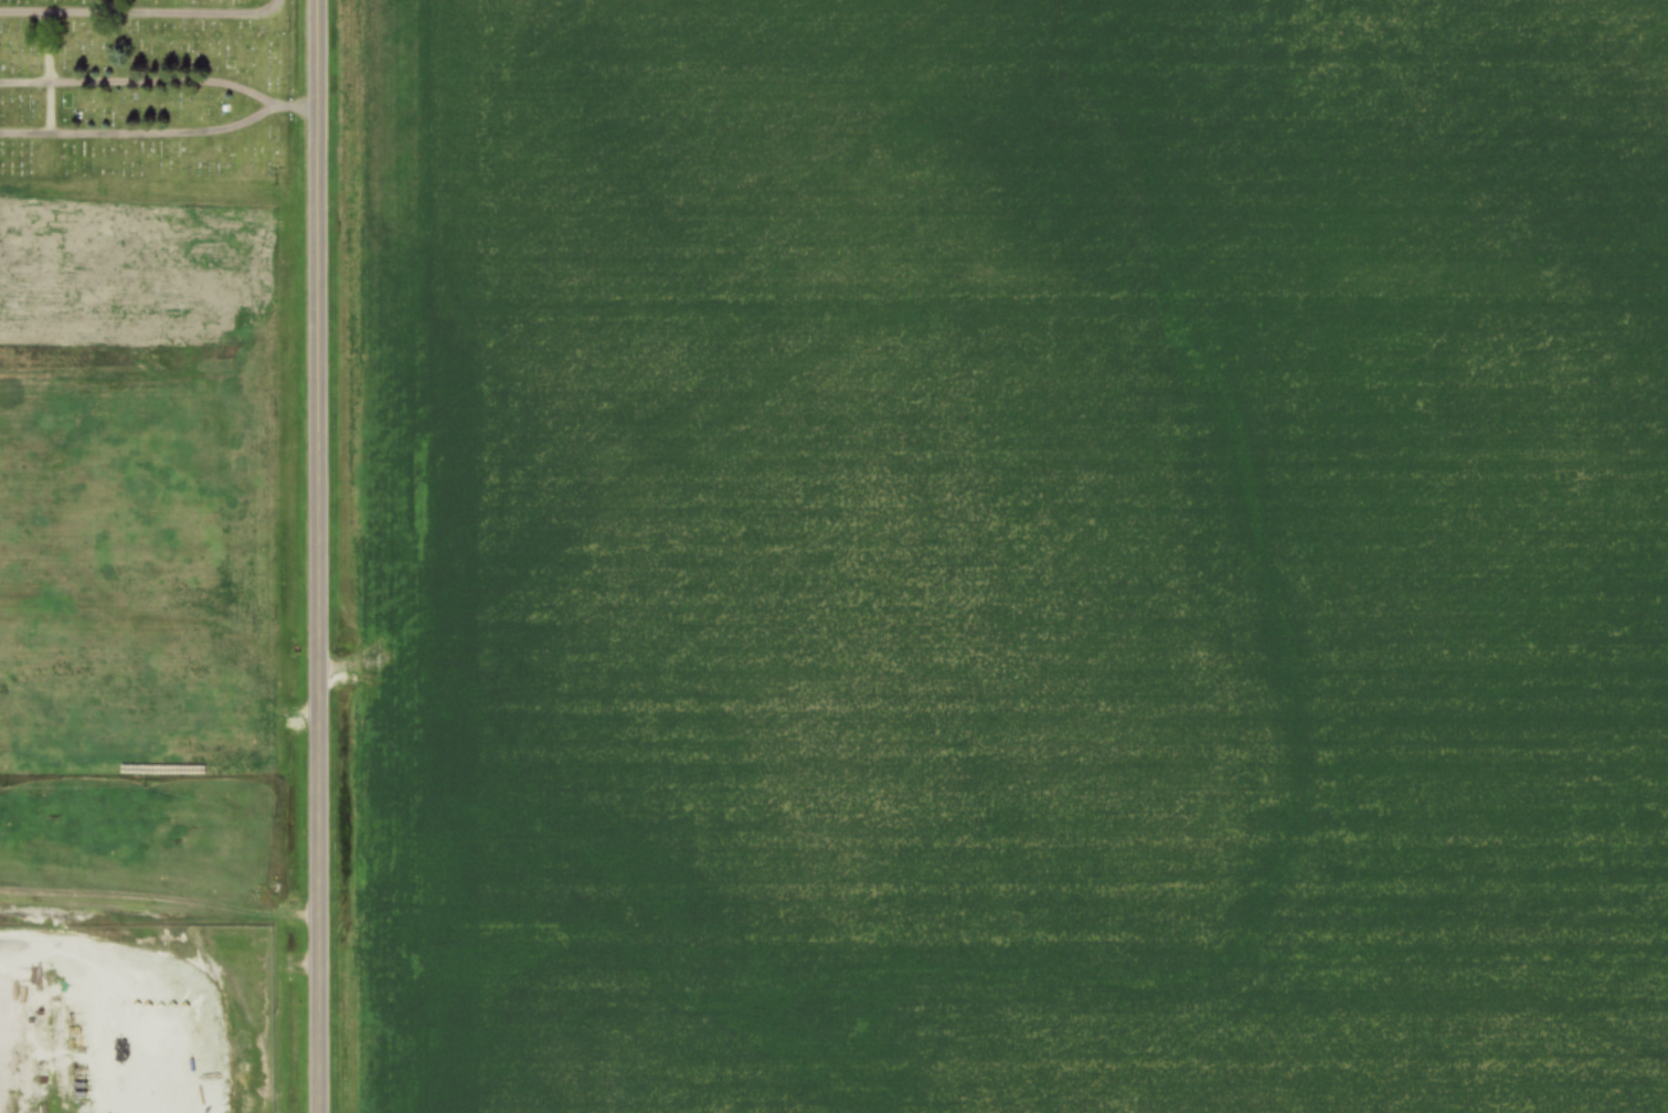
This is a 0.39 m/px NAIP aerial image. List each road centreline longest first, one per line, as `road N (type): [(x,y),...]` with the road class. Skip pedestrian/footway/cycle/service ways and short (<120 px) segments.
road 1 (residential): [(320,1112),(319,0)]

